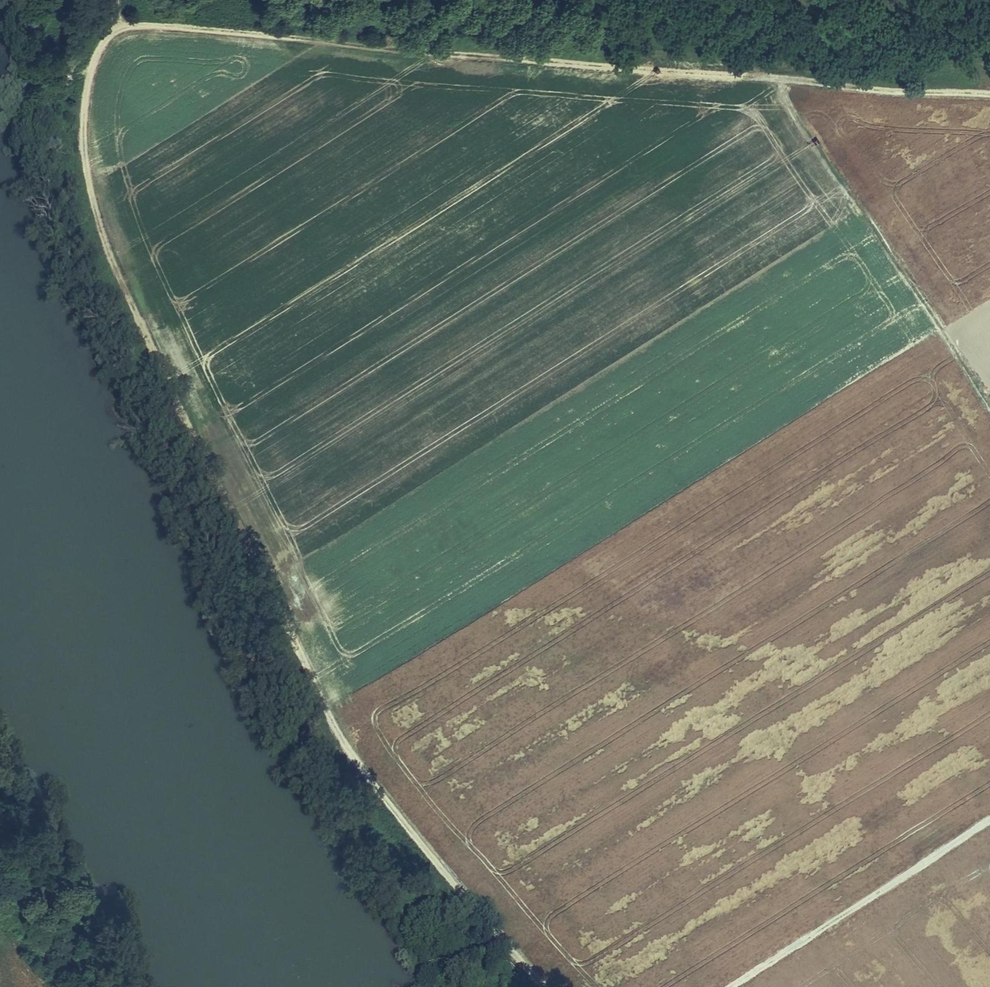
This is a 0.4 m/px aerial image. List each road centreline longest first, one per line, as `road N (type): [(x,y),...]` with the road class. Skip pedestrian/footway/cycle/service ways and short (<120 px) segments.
road 1 (track): [(540,986),(393,813),(339,735),(130,310),(95,218),(82,124),(106,37),(123,26),(177,23),(989,98)]
road 2 (track): [(989,825),(729,986)]

